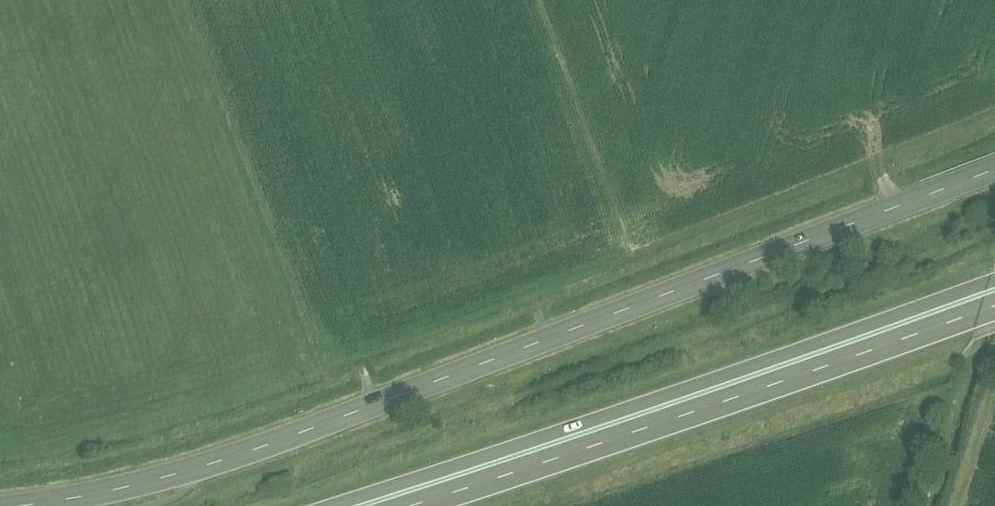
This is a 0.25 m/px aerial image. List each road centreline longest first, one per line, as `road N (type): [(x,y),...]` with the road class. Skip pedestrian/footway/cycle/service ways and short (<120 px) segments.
road 1 (secondary): [(35,505),(166,479),(299,435),(994,170)]
road 2 (trunk): [(378,505),(994,296)]

